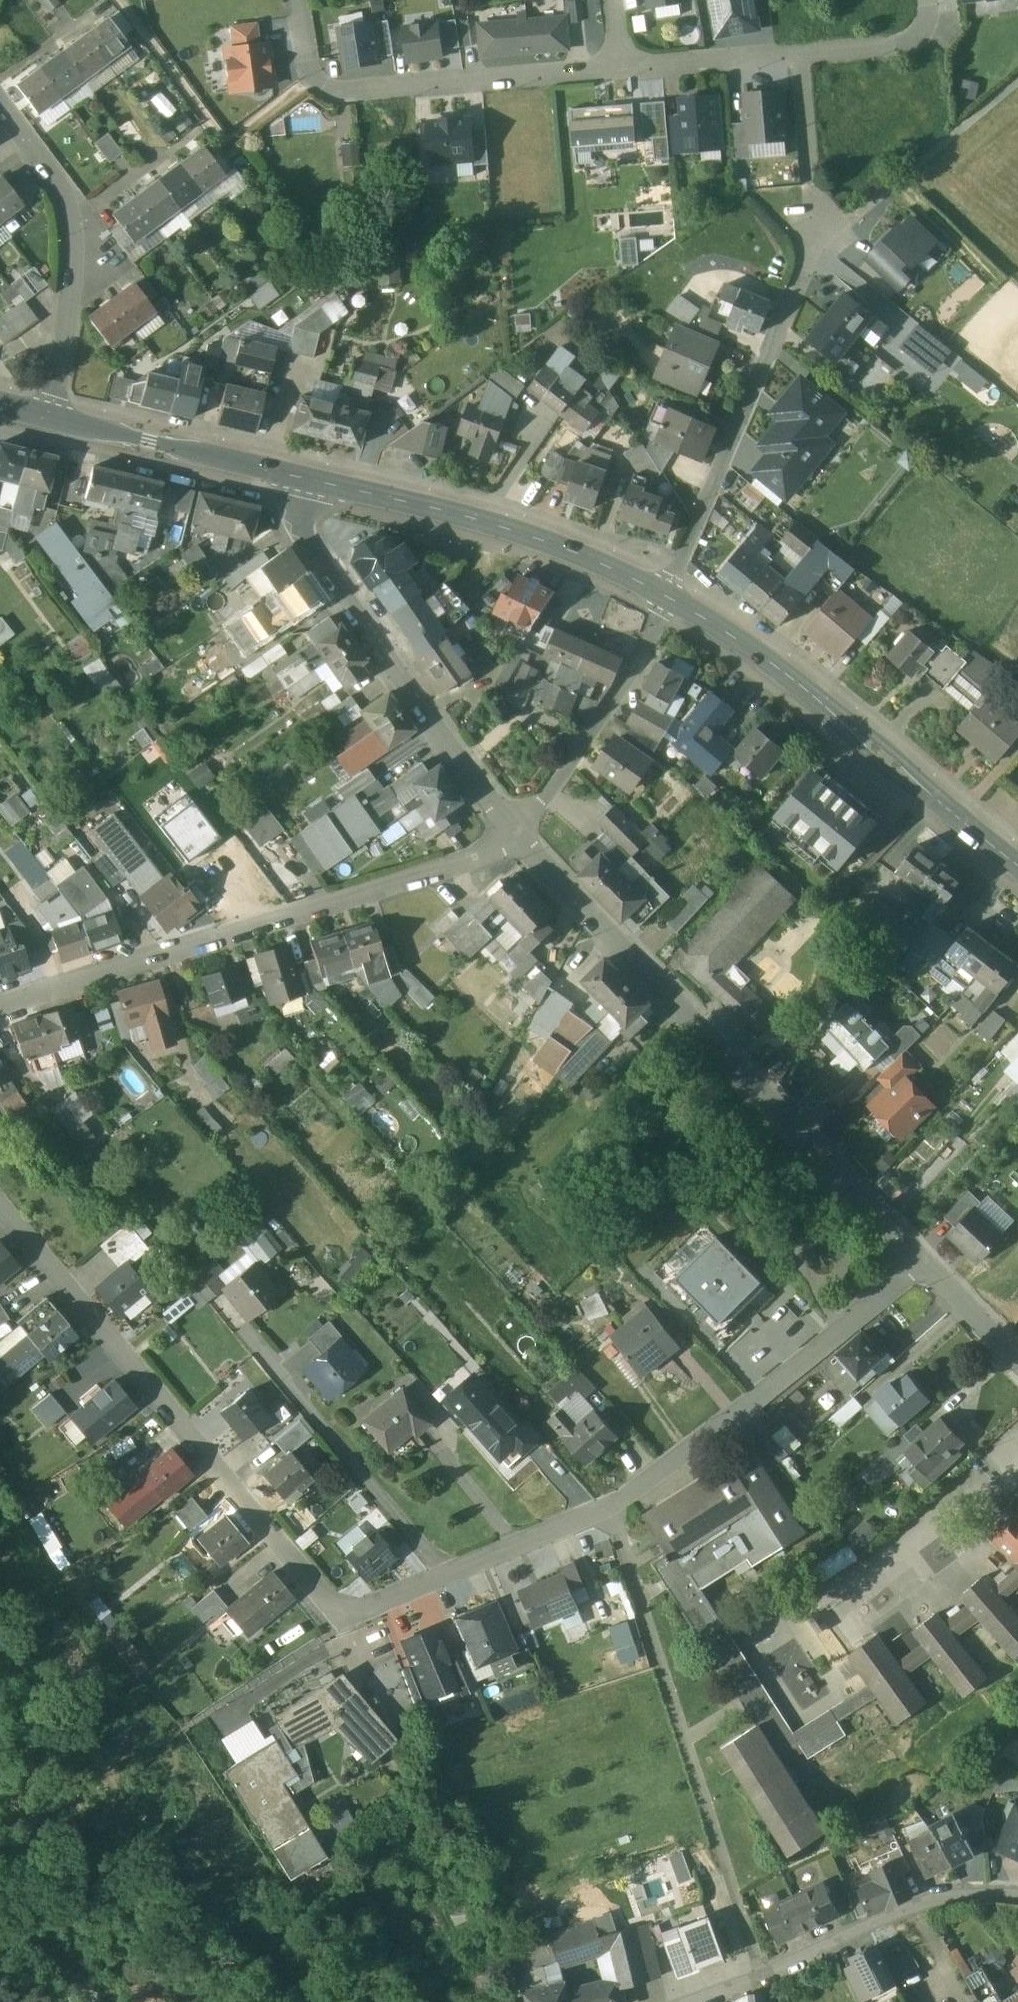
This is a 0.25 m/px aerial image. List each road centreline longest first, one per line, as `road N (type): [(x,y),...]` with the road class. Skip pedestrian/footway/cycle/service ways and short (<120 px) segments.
road 1 (residential): [(926,1265),(614,1503),(341,1616),(0,1201)]
road 2 (residential): [(926,1265),(516,835)]
road 3 (residential): [(0,1009),(494,854),(516,835)]
road 4 (tertiary): [(1017,865),(782,668),(669,594)]
road 5 (residential): [(516,835),(473,783),(304,528),(305,475)]
road 6 (residential): [(294,0),(307,81),(333,93),(622,65)]
road 7 (tertiary): [(669,594),(538,537),(305,475)]
road 8 (residential): [(812,252),(669,594)]
road 9 (residential): [(688,2001),(964,1890),(1017,1894)]
road 10 (residential): [(54,417),(73,252),(68,215),(59,186),(0,103)]
road 11 (residential): [(669,594),(619,699),(516,835)]
road 12 (tertiary): [(305,475),(54,417)]
road 13 (residential): [(802,54),(812,252)]
road 14 (residential): [(622,65),(802,54)]
road 15 (residential): [(802,54),(922,37),(926,0)]
road 16 (residential): [(924,162),(812,252)]
road 17 (residential): [(1017,1360),(926,1265)]
road 18 (track): [(1017,83),(924,162)]

